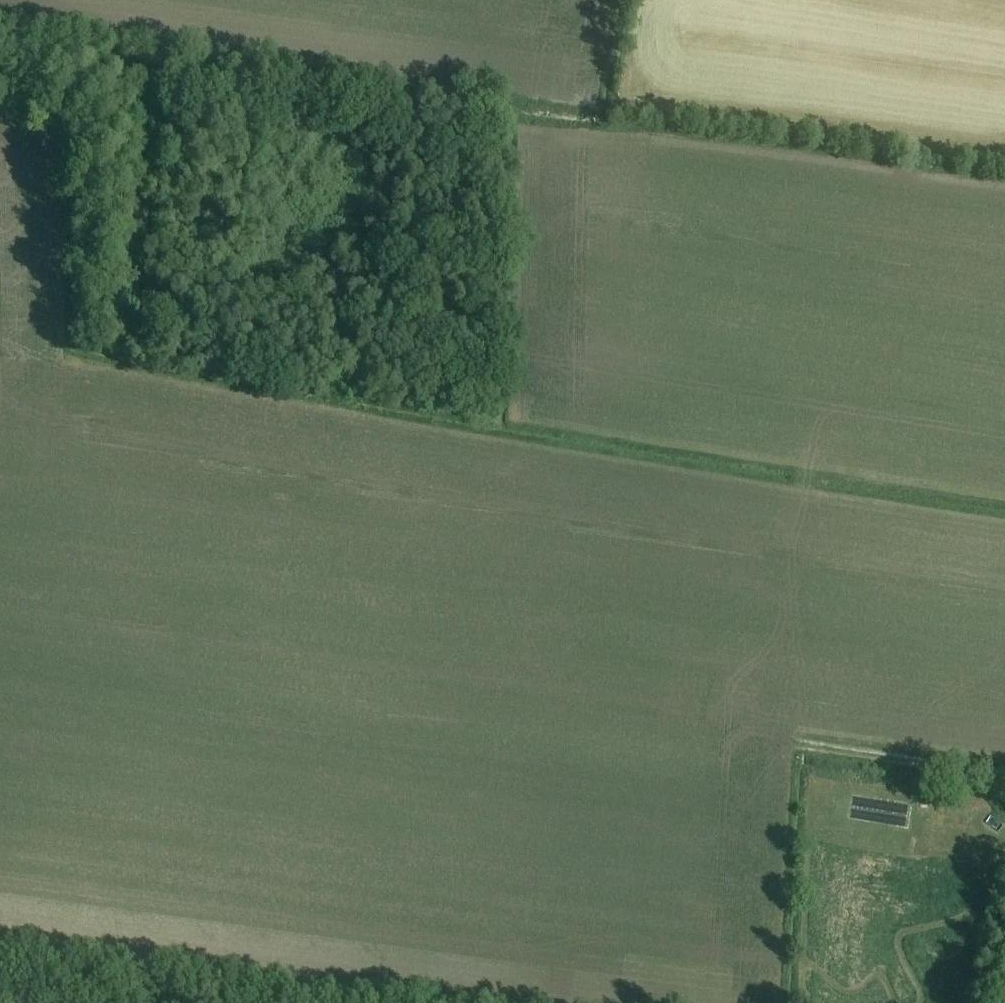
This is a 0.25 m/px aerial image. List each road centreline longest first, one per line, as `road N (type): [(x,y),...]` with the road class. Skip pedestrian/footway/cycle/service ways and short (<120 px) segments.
road 1 (track): [(1004,776),(812,750)]

